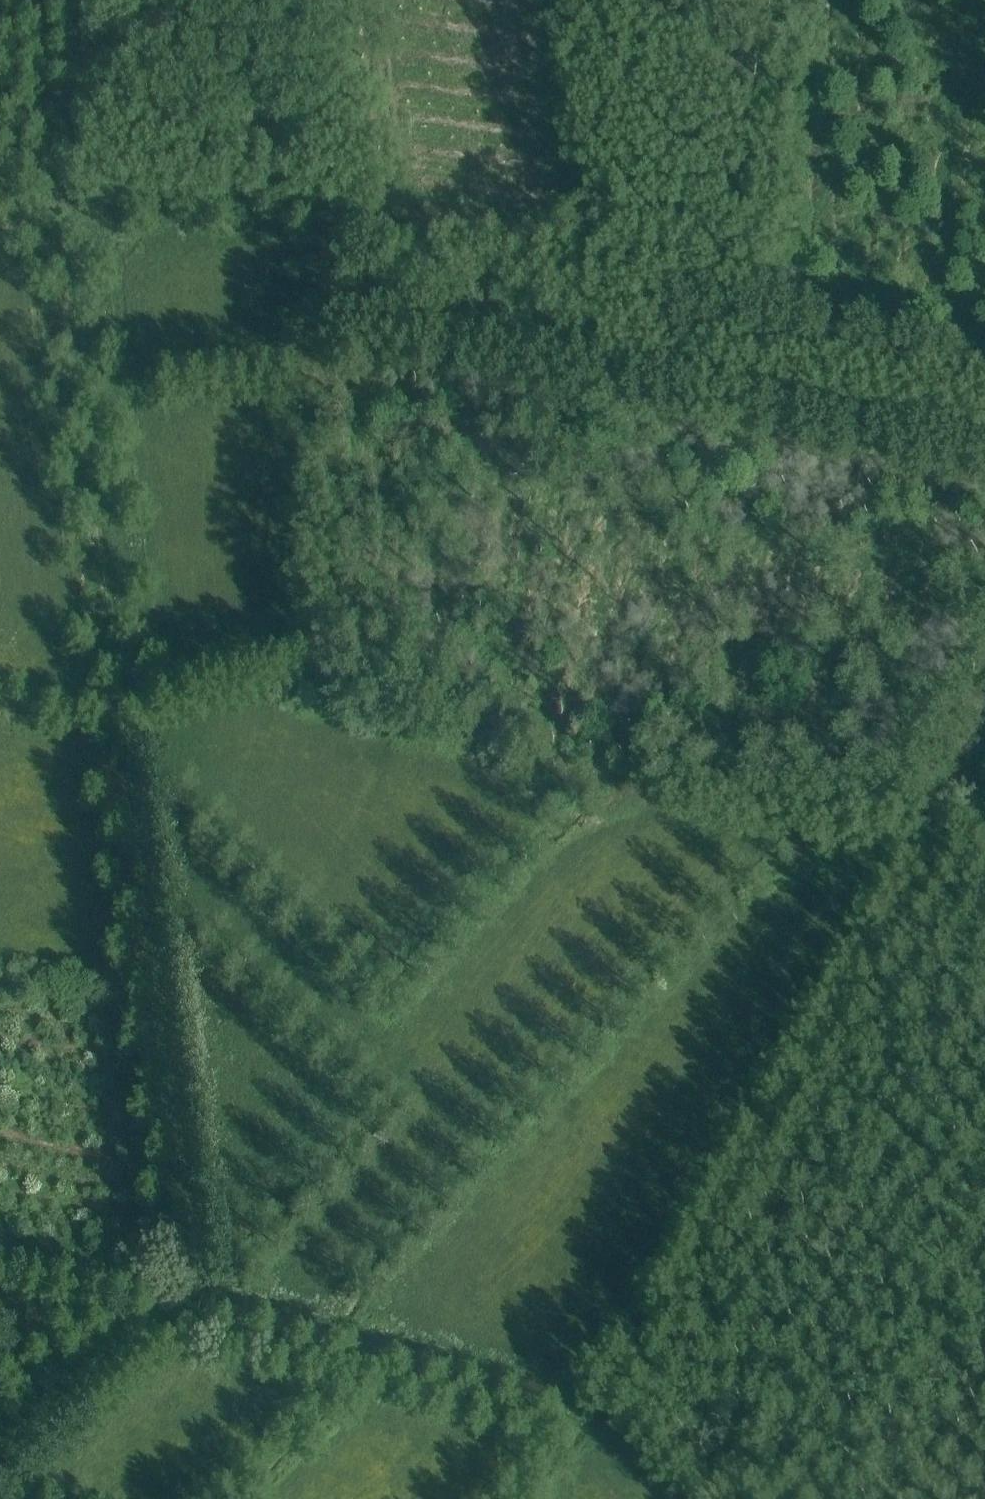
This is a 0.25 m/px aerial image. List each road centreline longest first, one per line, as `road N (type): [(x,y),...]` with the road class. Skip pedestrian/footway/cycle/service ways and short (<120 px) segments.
road 1 (track): [(0,230),(48,234),(60,247),(195,1286)]
road 2 (track): [(984,720),(934,817),(984,866)]

